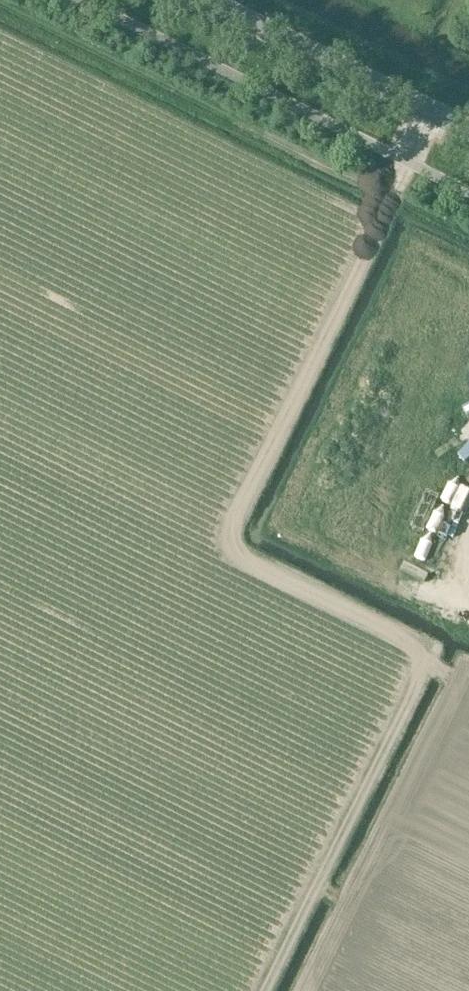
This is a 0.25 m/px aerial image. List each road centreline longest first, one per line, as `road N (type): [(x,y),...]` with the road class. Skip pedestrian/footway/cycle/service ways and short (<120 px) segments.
road 1 (tertiary): [(468,131),(205,0)]

